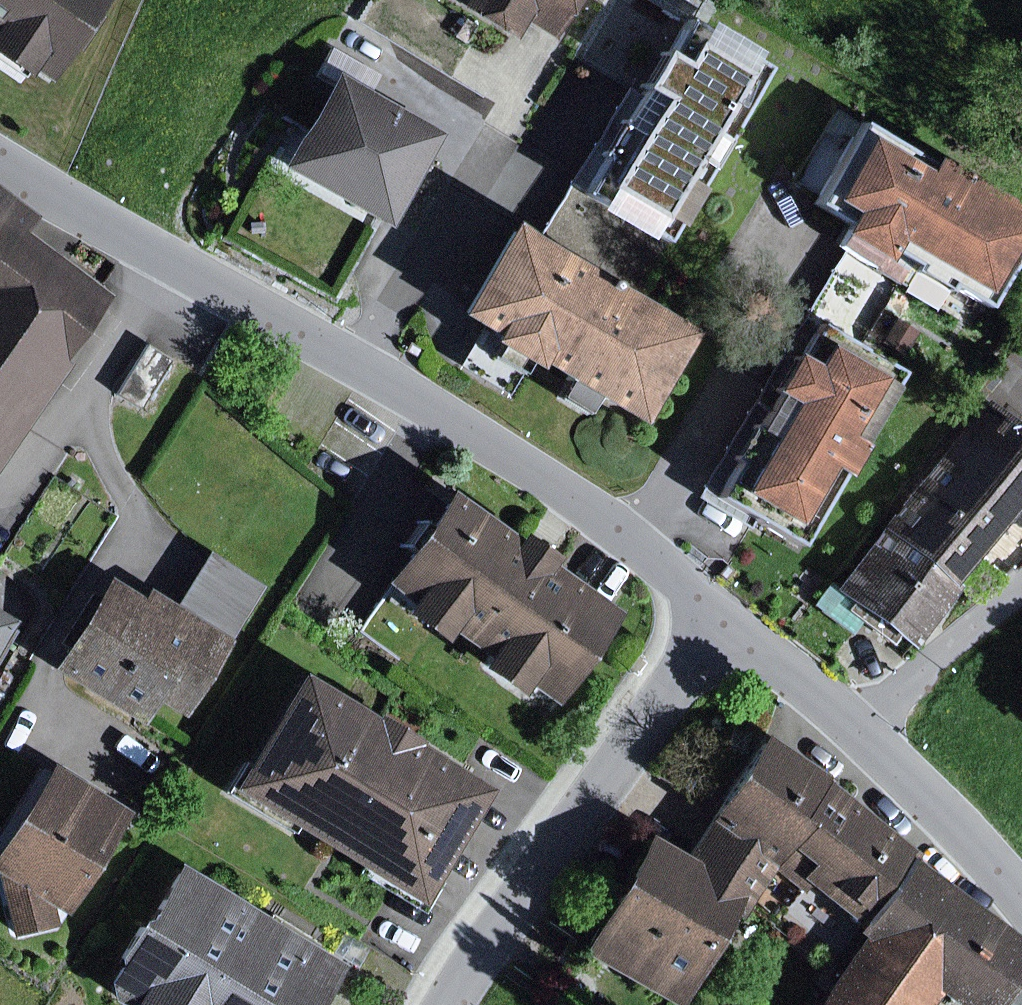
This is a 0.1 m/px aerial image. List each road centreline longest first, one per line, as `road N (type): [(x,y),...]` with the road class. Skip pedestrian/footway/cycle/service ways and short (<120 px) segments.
road 1 (residential): [(0,159),(500,449),(634,540),(720,618)]
road 2 (residential): [(474,1004),(532,901),(720,618)]
road 3 (residential): [(862,726),(1021,876)]
road 4 (residential): [(862,726),(1021,579)]
road 5 (residential): [(720,618),(862,726)]

